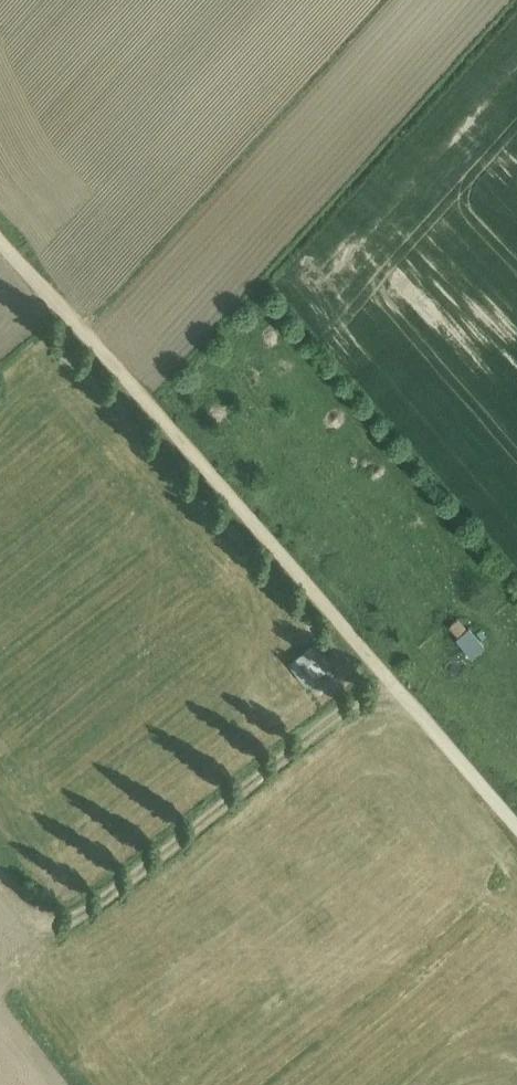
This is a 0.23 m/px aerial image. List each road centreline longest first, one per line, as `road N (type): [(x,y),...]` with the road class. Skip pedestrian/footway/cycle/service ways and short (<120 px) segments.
road 1 (track): [(516,826),(0,240)]
road 2 (track): [(0,871),(32,916),(55,925),(81,916),(365,690),(395,685)]

